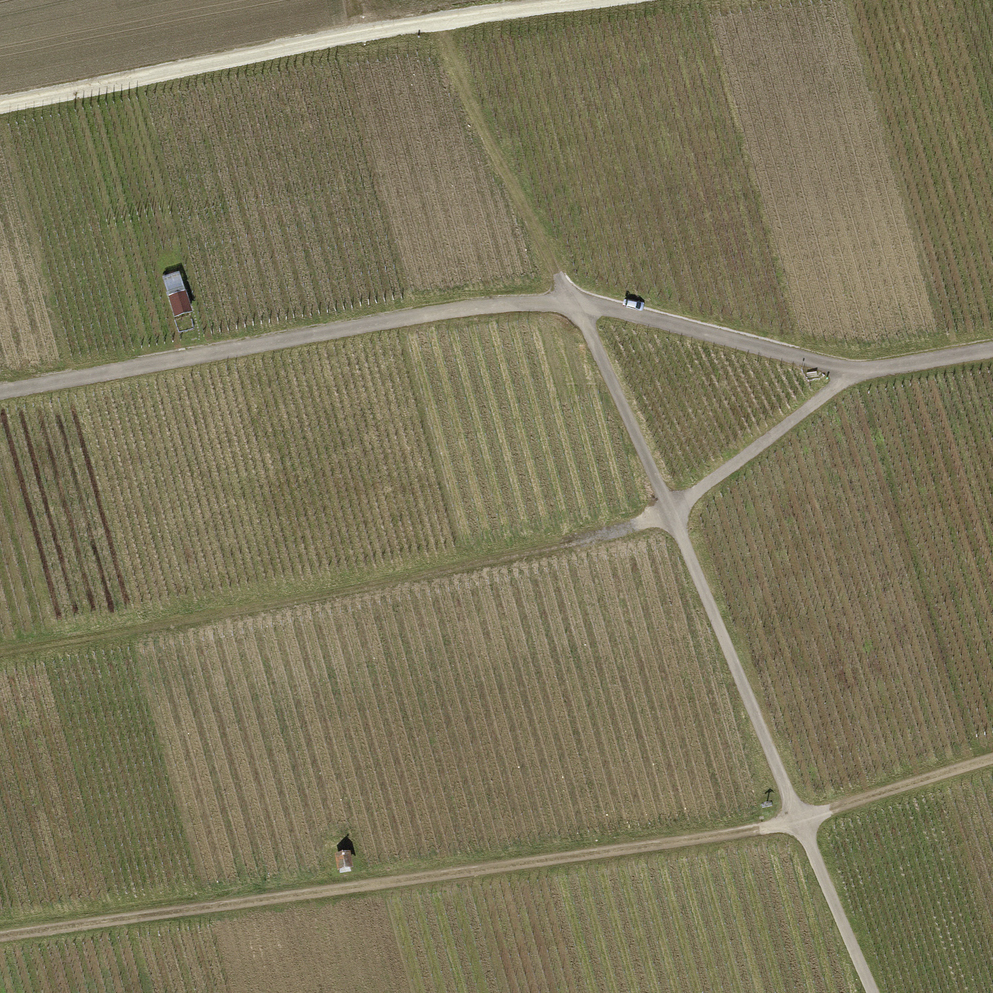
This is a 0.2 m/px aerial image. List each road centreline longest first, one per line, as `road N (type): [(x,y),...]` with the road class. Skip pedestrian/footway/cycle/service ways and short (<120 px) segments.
road 1 (track): [(992,752),(752,830),(0,934)]
road 2 (track): [(992,345),(859,368),(577,299),(463,304),(0,387)]
road 3 (track): [(859,368),(633,530),(0,642)]
road 4 (track): [(577,299),(880,992)]
road 5 (track): [(0,103),(372,29),(576,0)]

